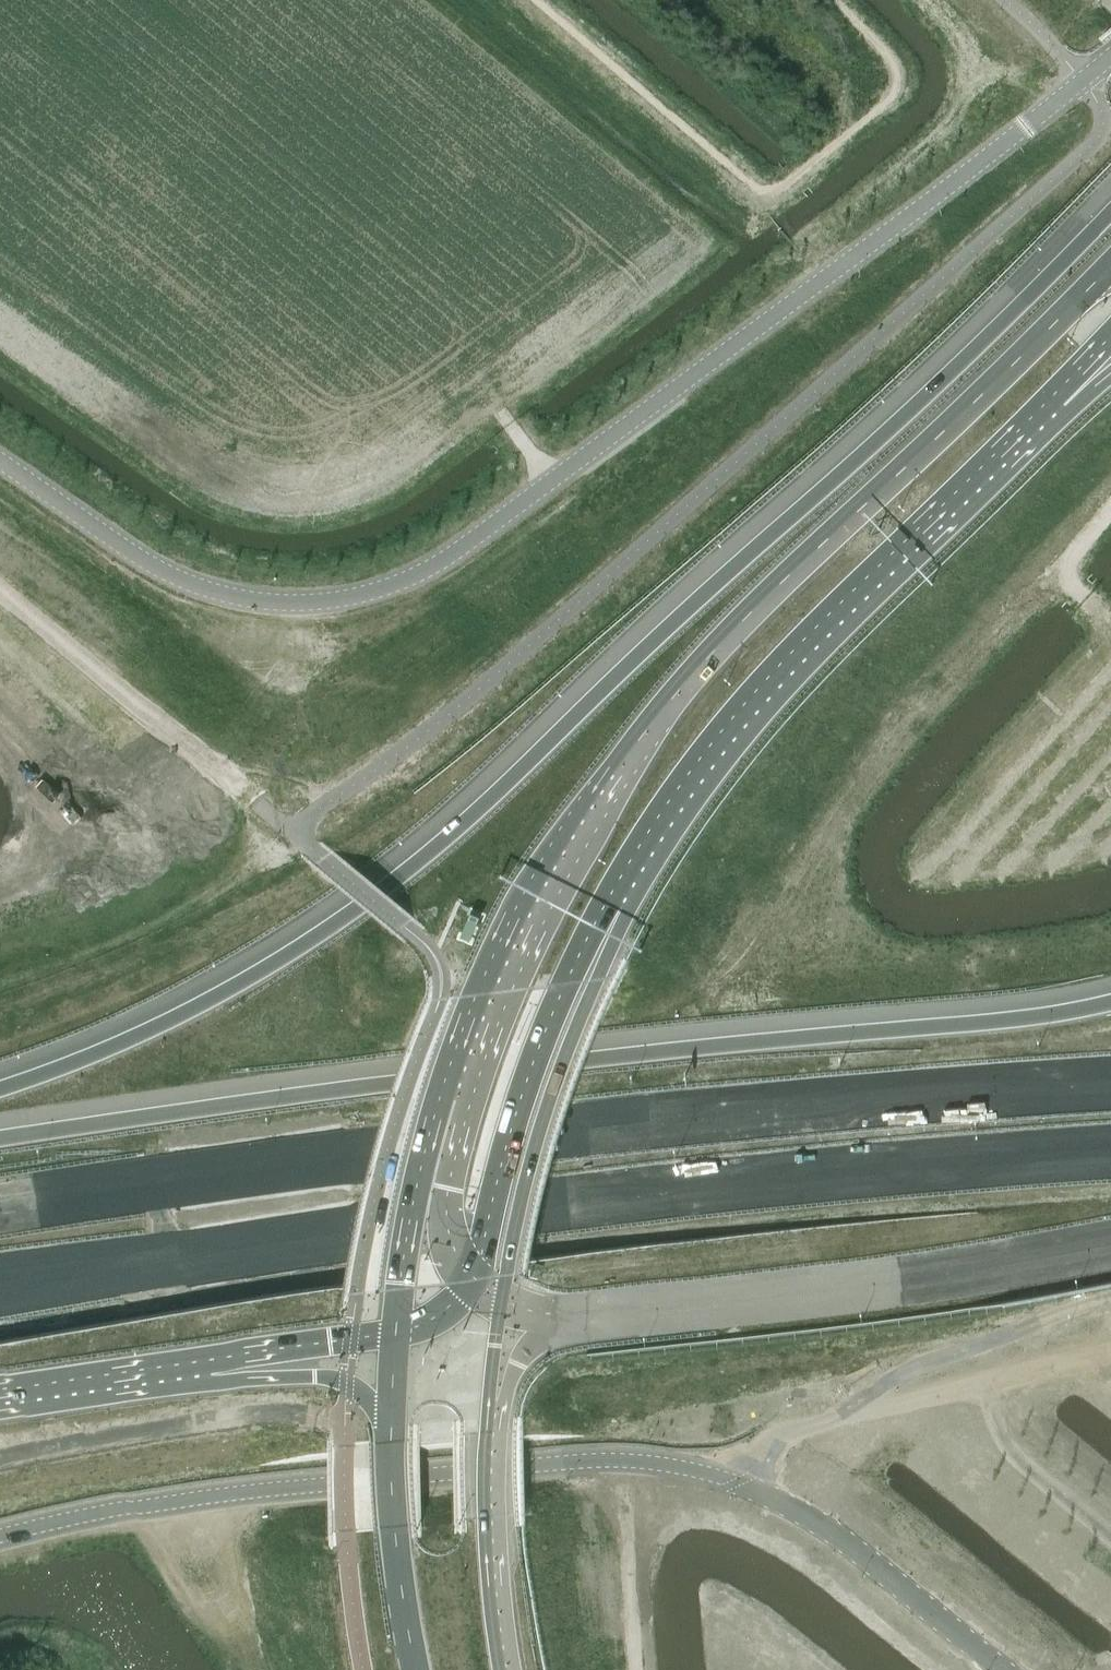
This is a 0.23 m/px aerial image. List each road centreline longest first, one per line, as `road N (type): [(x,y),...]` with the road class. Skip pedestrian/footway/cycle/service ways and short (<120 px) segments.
road 1 (motorway): [(1110,211),(903,416),(409,871),(233,987),(126,1040),(0,1087)]
road 2 (primary): [(1108,268),(699,669),(621,764),(517,929),(450,1085),(421,1198)]
road 3 (motorway): [(0,1296),(790,1182),(1110,1157)]
road 4 (motorway): [(1110,998),(308,1092),(0,1137)]
road 5 (motorway): [(1110,1086),(463,1135),(0,1203)]
road 6 (tertiary): [(1003,1669),(808,1516),(743,1486),(633,1459),(231,1493),(0,1539)]
road 7 (primary): [(616,905),(672,807),(760,692),(1054,401)]
road 8 (motorway): [(575,1312),(1110,1241)]
road 9 (unclassified): [(1110,54),(700,370)]
road 10 (unclassified): [(318,601),(386,587),(456,552),(700,370)]
road 11 (primary): [(501,1305),(542,1110),(616,905)]
road 12 (motorway): [(464,1287),(482,1256),(538,1050),(565,982),(616,905)]
road 13 (unclassified): [(318,601),(260,601),(190,584),(128,551),(0,460)]
road 14 (secondary): [(508,1669),(490,1515),(494,1400)]
road 15 (secondary): [(390,1406),(394,1523),(420,1669)]
road 16 (motorway): [(0,1396),(210,1366)]
road 17 (motorway): [(210,1366),(397,1326)]
road 18 (motorway): [(210,1366),(328,1373),(390,1406)]
road 19 (primary): [(421,1198),(397,1326)]
road 20 (motorway): [(494,1400),(537,1341),(575,1312)]

